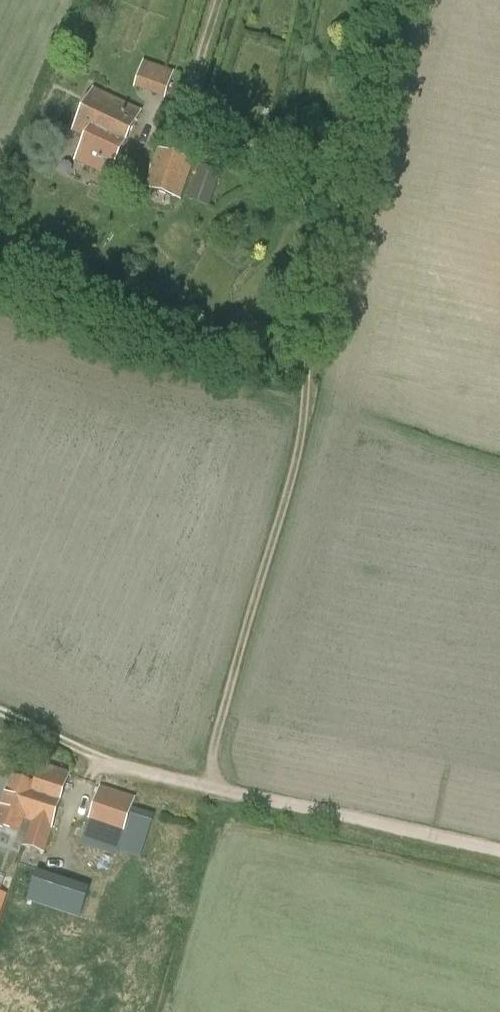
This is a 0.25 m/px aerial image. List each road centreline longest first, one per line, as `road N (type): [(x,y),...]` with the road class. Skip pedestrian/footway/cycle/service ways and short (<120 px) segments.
road 1 (track): [(207,788),(337,225),(329,184),(314,174),(205,140),(183,125),(214,0)]
road 2 (track): [(499,851),(207,788),(59,742)]

